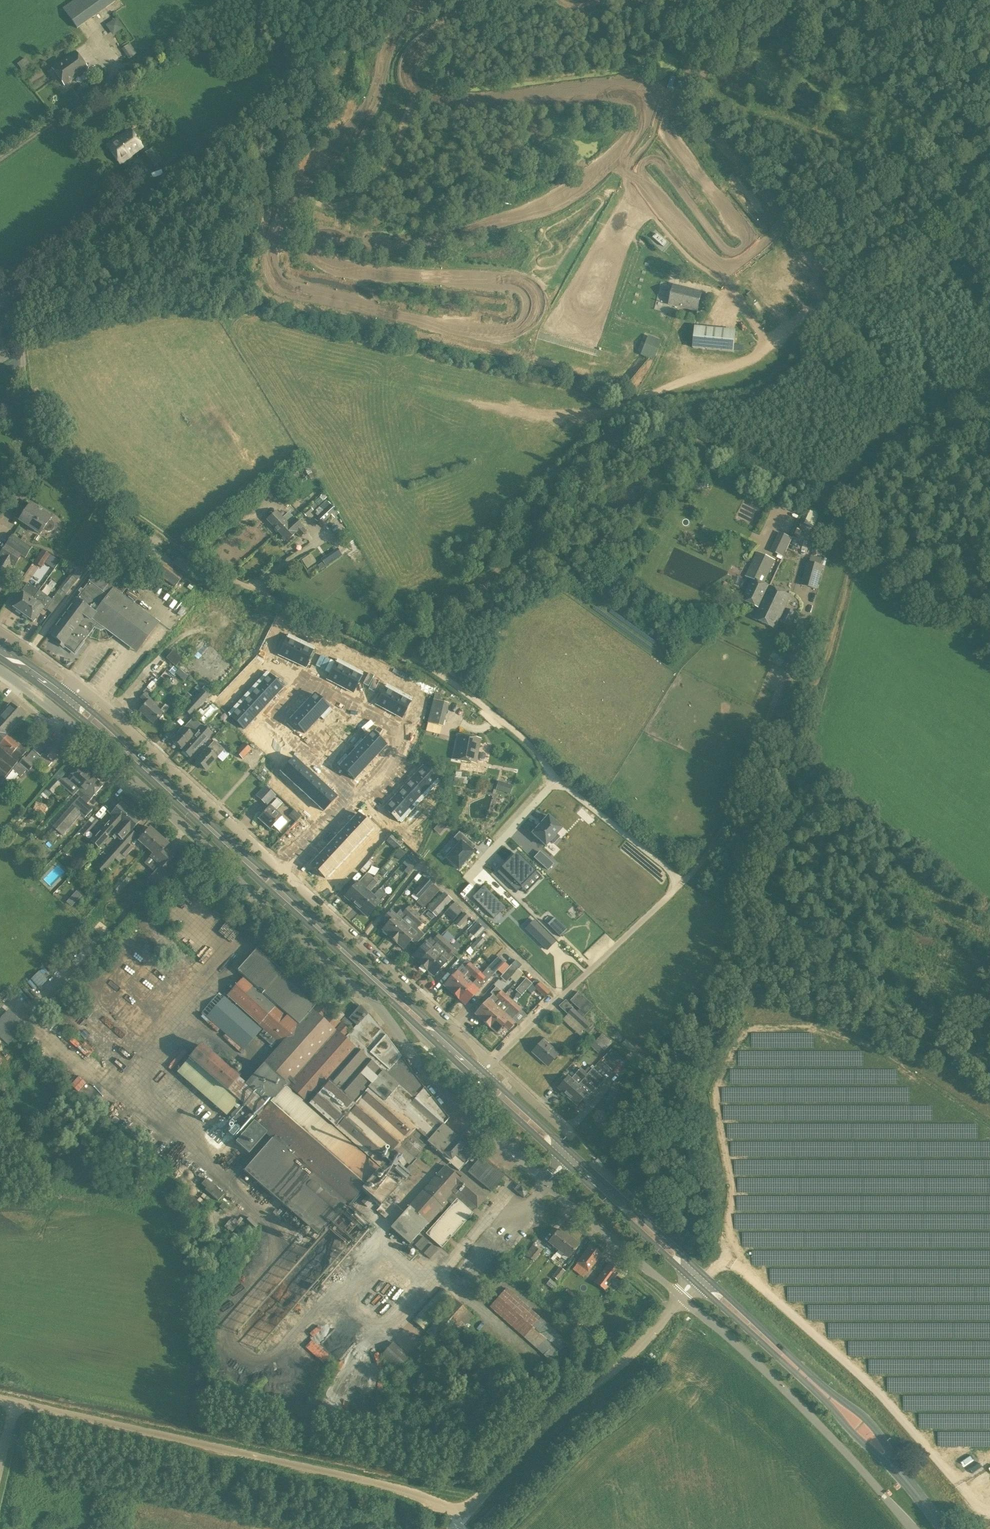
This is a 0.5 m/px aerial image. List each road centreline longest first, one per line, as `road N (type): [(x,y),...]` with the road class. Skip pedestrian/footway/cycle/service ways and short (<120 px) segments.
road 1 (unclassified): [(488,1060),(679,879),(420,660),(382,655),(261,596),(95,479),(48,433),(0,300)]
road 2 (unclassified): [(0,1400),(463,1510),(561,1412),(629,1360),(679,1298)]
road 3 (unclassified): [(547,1182),(445,1097),(373,1002),(221,859),(0,669)]
road 4 (unclassified): [(78,685),(488,1060)]
road 5 (primary): [(476,1072),(68,699)]
road 6 (track): [(861,475),(845,605),(824,669),(765,726),(716,840),(682,881)]
road 7 (track): [(989,159),(930,232),(894,247),(810,318),(737,360),(637,399)]
road 8 (track): [(989,1511),(881,1395),(734,1264),(716,1264),(699,1278)]
road 9 (primary): [(944,1528),(858,1427),(699,1278)]
road 10 (unknown): [(267,662),(406,733),(399,755),(286,873)]
road 11 (unclassified): [(911,1528),(797,1403),(679,1298)]
road 12 (track): [(748,1030),(715,1097),(733,1183),(728,1230),(747,1263),(742,1271)]
road 13 (track): [(804,528),(912,434),(989,442)]
road 14 (primary): [(699,1278),(567,1157)]
road 15 (unclassified): [(679,1298),(547,1182)]
road 16 (unknown): [(306,683),(272,722),(357,799)]
road 17 (track): [(874,0),(889,40),(989,106)]
road 18 (primary): [(567,1157),(476,1072)]

